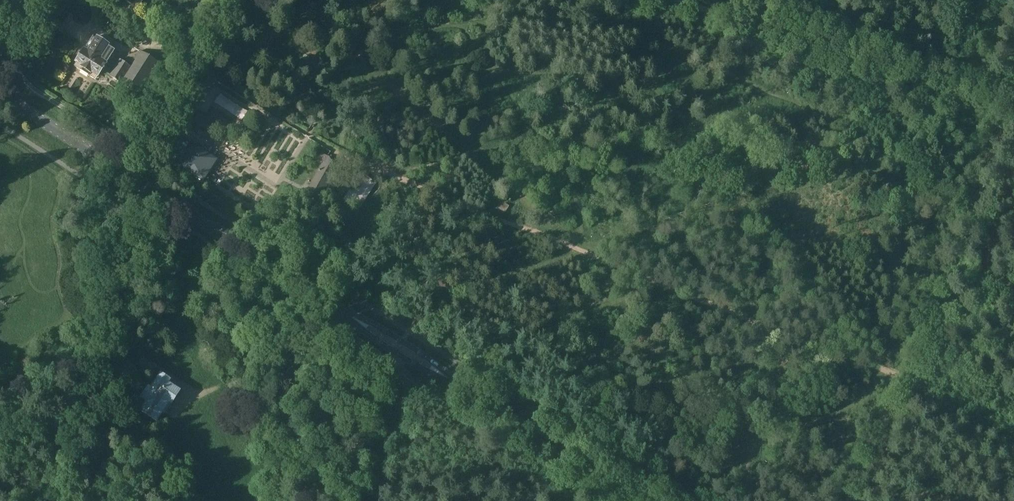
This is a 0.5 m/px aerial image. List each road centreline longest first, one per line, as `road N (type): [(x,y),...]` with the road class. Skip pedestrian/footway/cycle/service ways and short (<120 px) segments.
road 1 (track): [(588,312),(649,353),(715,384),(740,445),(749,450),(886,402),(902,379),(642,85),(432,63),(399,87)]
road 2 (track): [(1013,426),(387,174),(191,63)]
road 3 (track): [(352,50),(380,65),(427,28),(635,42),(918,137),(935,163),(940,208),(916,344),(902,379)]
road 4 (track): [(468,28),(547,123),(584,215),(585,251),(380,65),(370,94),(387,174)]
road 5 (track): [(935,163),(529,267),(458,302)]
road 6 (secondary): [(320,297),(0,93)]
road 7 (track): [(853,115),(689,129),(614,148),(517,146),(486,163)]
road 8 (track): [(434,258),(472,315),(645,394),(659,391),(735,424)]
road 9 (track): [(1000,111),(668,0)]
road 10 (track): [(113,192),(121,314),(141,350),(147,362),(140,392),(131,396),(117,375),(133,336)]
road 11 (track): [(926,390),(1013,160)]
road 12 (secondary): [(641,500),(476,396)]
road 13 (secondary): [(320,297),(396,352),(476,396)]
road 14 (secondary): [(476,396),(320,297)]
road 15 (track): [(656,286),(588,312),(487,285)]
road 16 (track): [(577,254),(606,374)]

